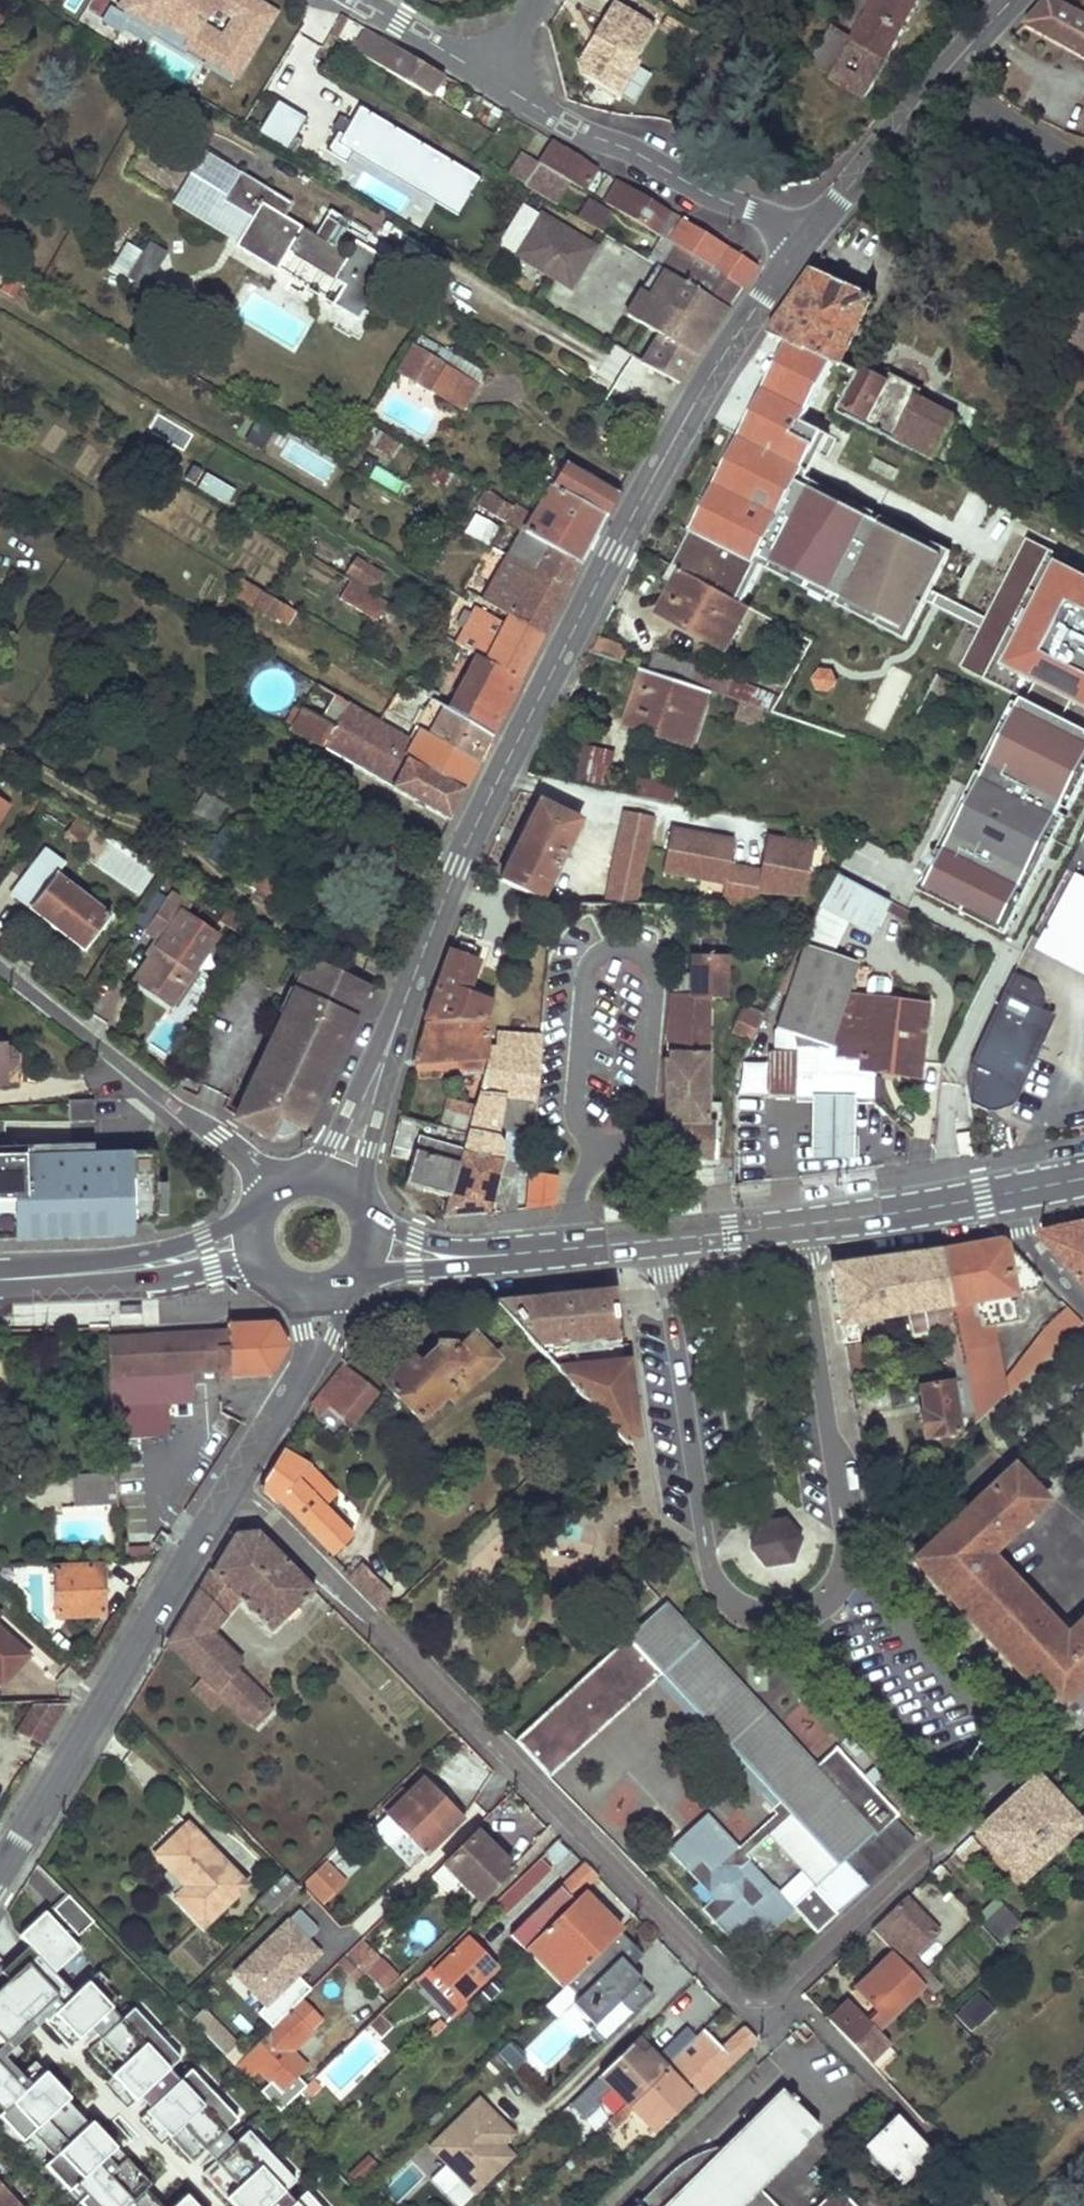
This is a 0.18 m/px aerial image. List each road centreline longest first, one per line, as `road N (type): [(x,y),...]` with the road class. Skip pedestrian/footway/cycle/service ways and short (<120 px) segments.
road 1 (residential): [(970,1803),(779,1994),(750,1993),(722,1975),(234,1488)]
road 2 (residential): [(393,1034),(454,867),(611,555),(701,388),(803,239)]
road 3 (primary): [(374,1248),(458,1258),(511,1254),(802,1224),(1010,1191)]
road 4 (unclassified): [(0,1878),(234,1488)]
road 5 (residential): [(276,1187),(0,969)]
road 6 (residential): [(803,239),(492,80)]
road 7 (primary): [(0,1278),(104,1273),(253,1240)]
road 8 (unclassified): [(234,1488),(303,1371),(319,1296)]
road 9 (residential): [(803,239),(938,81)]
road 10 (residential): [(393,1034),(333,1138),(301,1175)]
road 11 (residential): [(364,1199),(393,1034)]
road 12 (residential): [(938,81),(1083,161)]
road 13 (residential): [(1083,1699),(970,1803)]
road 14 (residential): [(492,80),(361,0)]
road 15 (residential): [(1010,1191),(1038,1252),(1083,1301)]

